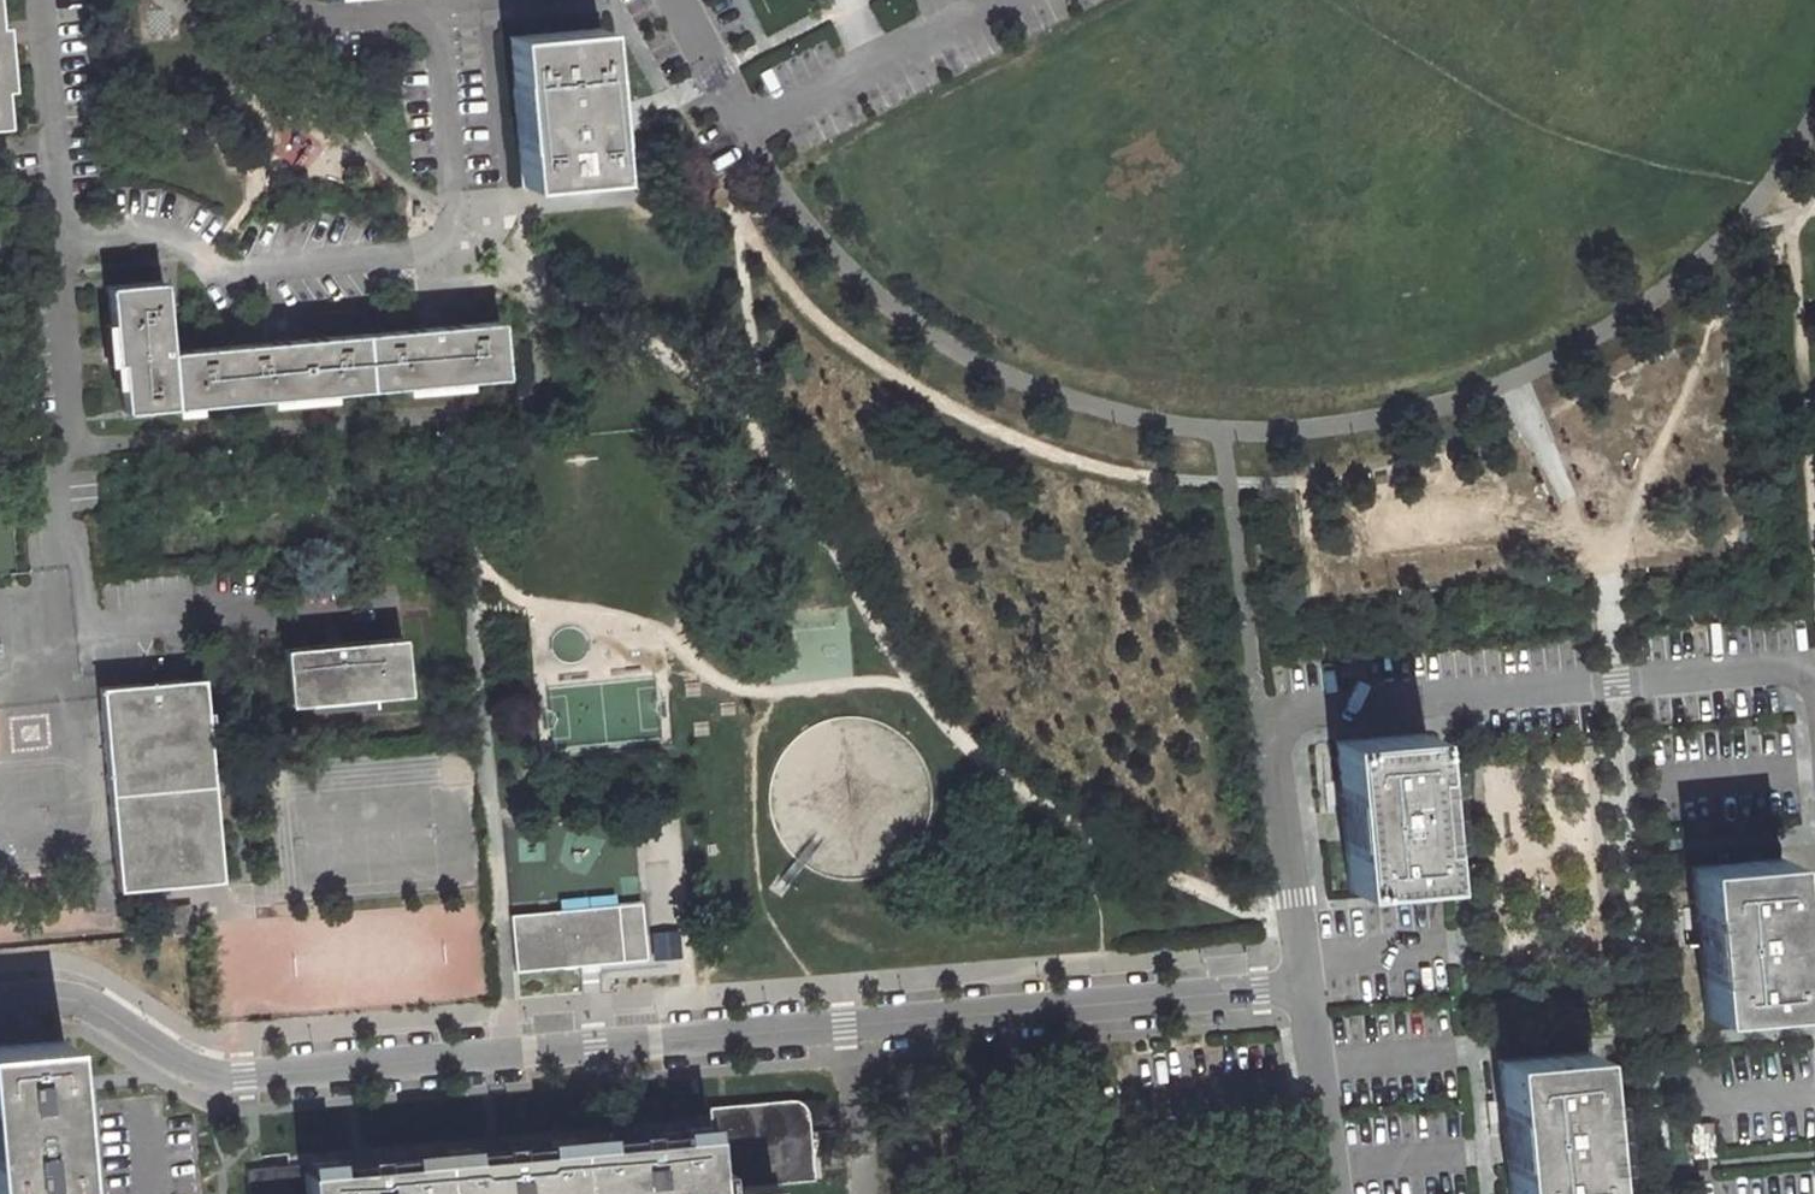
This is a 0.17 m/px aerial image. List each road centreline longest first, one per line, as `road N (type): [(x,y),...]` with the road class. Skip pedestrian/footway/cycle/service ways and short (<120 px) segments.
road 1 (residential): [(1305,987),(223,1078),(175,1060),(84,1003),(0,1001)]
road 2 (unclassified): [(1814,690),(1782,670),(1268,715),(1305,987)]
road 3 (unclassified): [(1305,987),(1332,1193)]

